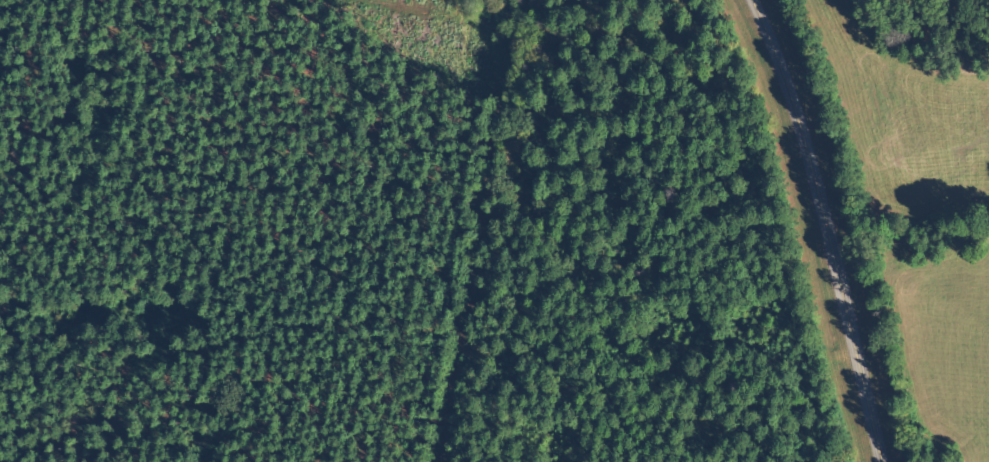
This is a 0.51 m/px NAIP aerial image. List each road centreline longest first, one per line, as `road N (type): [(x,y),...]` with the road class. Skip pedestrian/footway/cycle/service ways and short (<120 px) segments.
road 1 (tertiary): [(751,0),(805,141),(883,461)]

